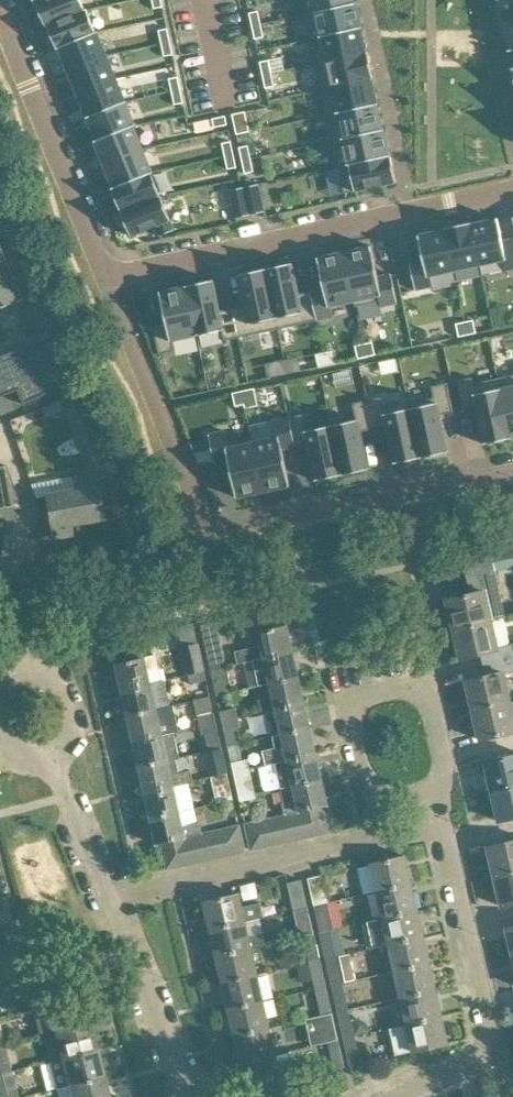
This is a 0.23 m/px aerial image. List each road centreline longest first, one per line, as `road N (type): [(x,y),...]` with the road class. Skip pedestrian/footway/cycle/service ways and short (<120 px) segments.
road 1 (residential): [(512,469),(211,533),(105,273)]
road 2 (residential): [(105,273),(512,187)]
road 3 (residential): [(401,1096),(468,1065),(484,1050),(487,1025),(429,793)]
road 4 (residential): [(190,1096),(53,768)]
road 5 (residential): [(429,793),(444,755),(420,688),(359,697),(350,716),(364,774),(374,790),(399,800)]
road 6 (residential): [(0,14),(105,273)]
road 7 (residential): [(0,593),(31,511),(0,428)]
road 8 (residential): [(27,670),(48,662),(73,729),(53,768)]

